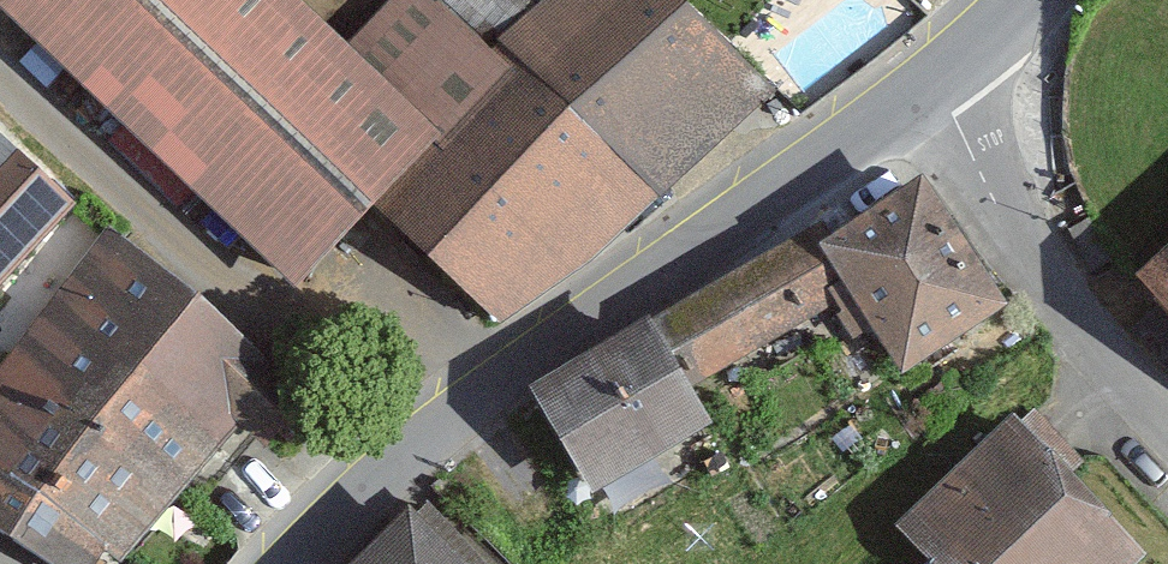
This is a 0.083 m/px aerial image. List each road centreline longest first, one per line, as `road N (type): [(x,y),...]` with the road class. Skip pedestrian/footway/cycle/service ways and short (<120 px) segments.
road 1 (tertiary): [(293,563),(402,457),(940,79)]
road 2 (residential): [(940,79),(1097,333),(1167,406)]

